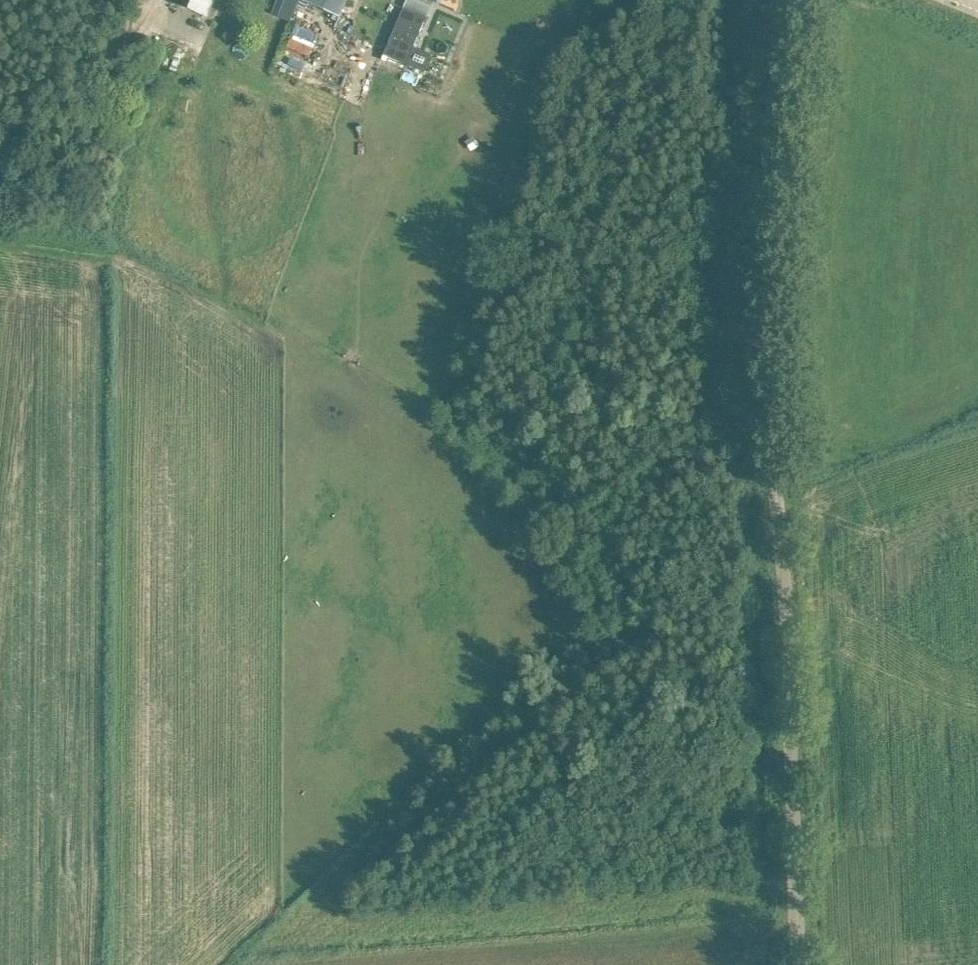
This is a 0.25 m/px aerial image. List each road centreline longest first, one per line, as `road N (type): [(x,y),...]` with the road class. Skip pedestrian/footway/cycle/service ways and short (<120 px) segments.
road 1 (unclassified): [(799,964),(781,516),(767,401),(788,0)]

